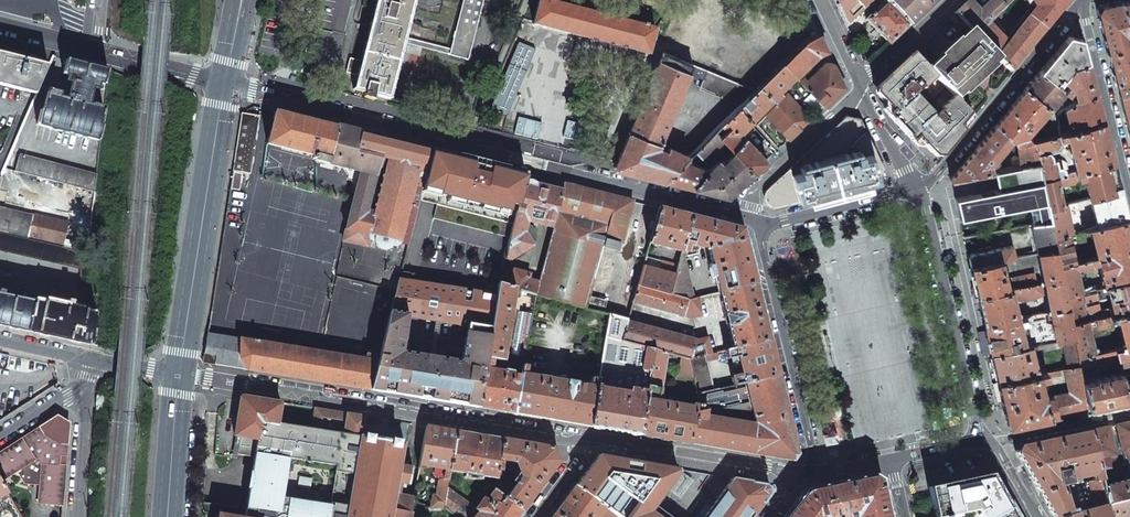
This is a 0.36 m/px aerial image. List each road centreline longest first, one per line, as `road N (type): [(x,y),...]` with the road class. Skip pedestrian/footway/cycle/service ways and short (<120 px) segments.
road 1 (residential): [(748,215),(227,86)]
road 2 (residential): [(179,374),(593,445)]
road 3 (secondary): [(227,86),(179,374)]
road 4 (residential): [(988,441),(922,188)]
road 5 (residential): [(761,225),(813,451),(811,475)]
road 6 (residential): [(1085,0),(922,188)]
road 7 (residential): [(593,445),(811,475)]
road 8 (residential): [(1087,0),(1129,190)]
road 9 (residential): [(860,87),(756,190),(748,215)]
road 10 (residential): [(922,188),(761,225)]
road 11 (residential): [(988,441),(1129,411)]
road 12 (secondary): [(168,516),(179,374)]
road 13 (residential): [(75,516),(87,381)]
road 14 (secondary): [(227,86),(97,49)]
road 15 (residential): [(953,0),(860,87)]

